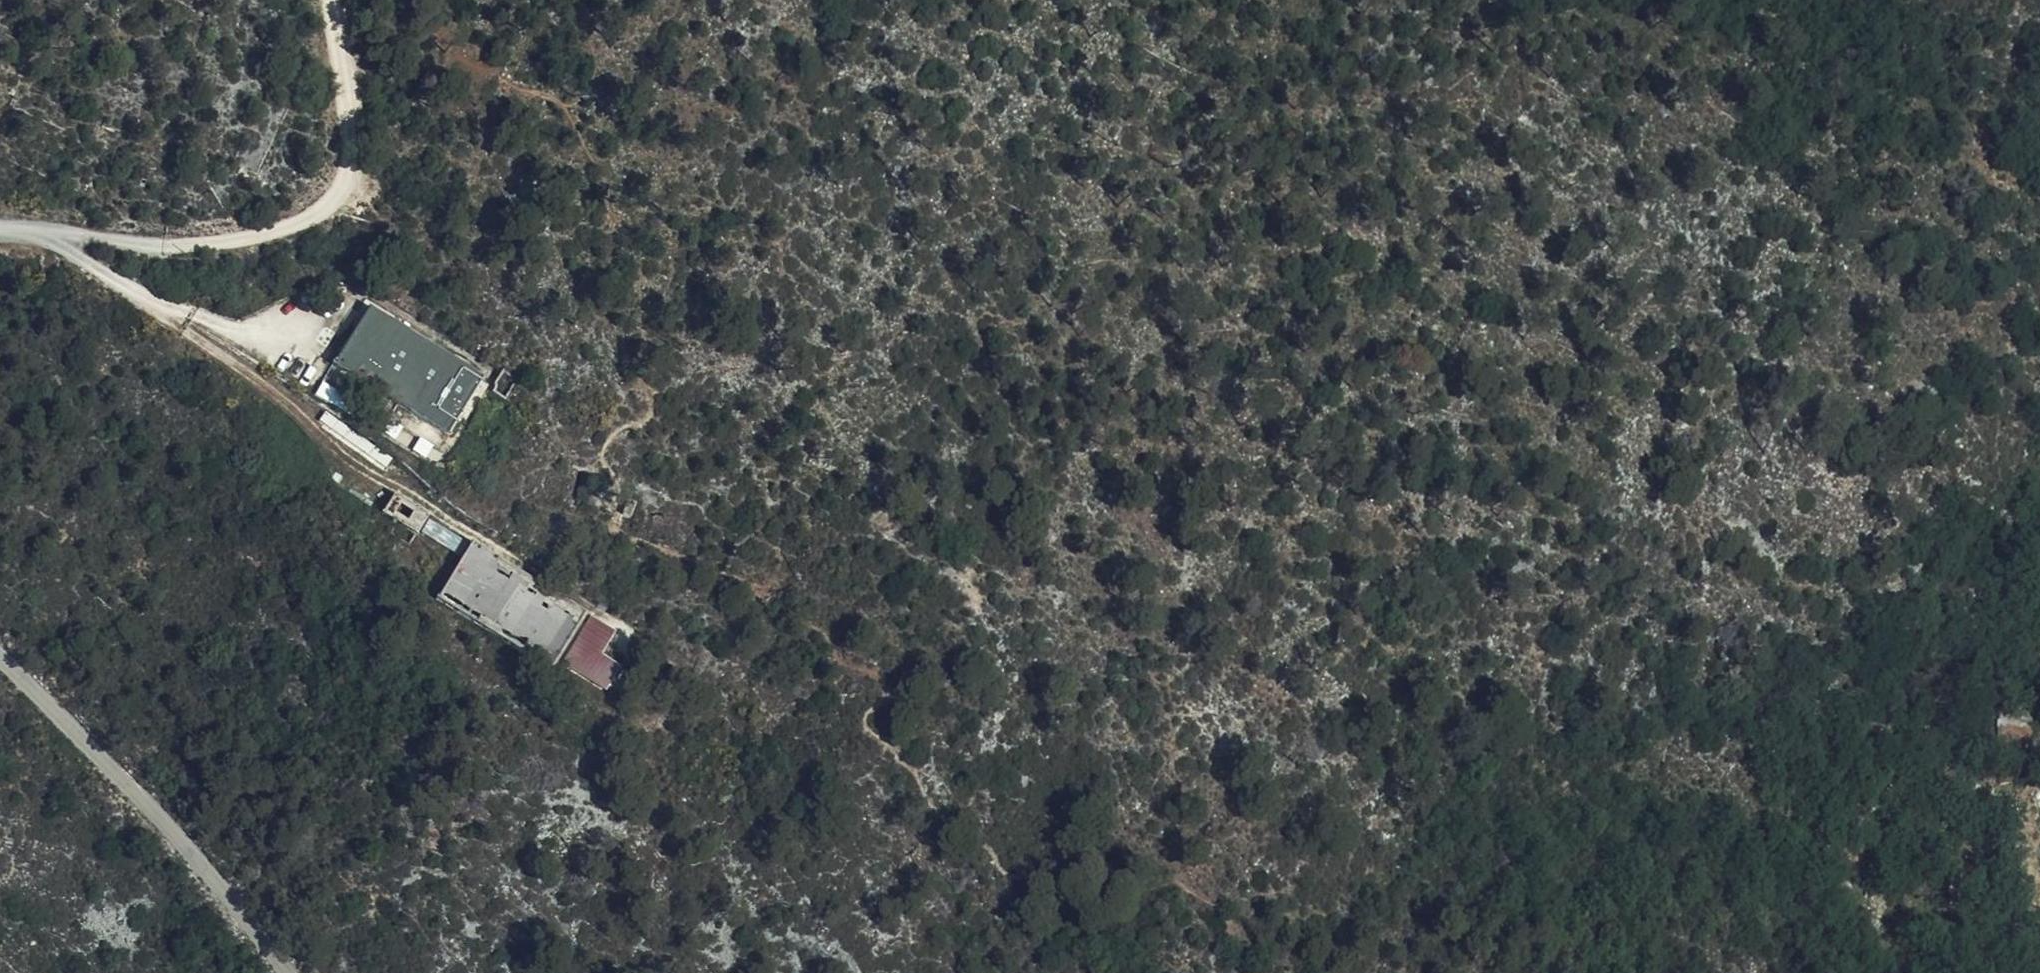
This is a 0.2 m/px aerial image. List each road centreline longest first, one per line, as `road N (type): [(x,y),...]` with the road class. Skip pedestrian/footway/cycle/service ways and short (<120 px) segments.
road 1 (track): [(0,230),(194,245),(296,225),(344,183),(349,115),(335,0)]
road 2 (unclassified): [(302,972),(179,829),(0,649)]

